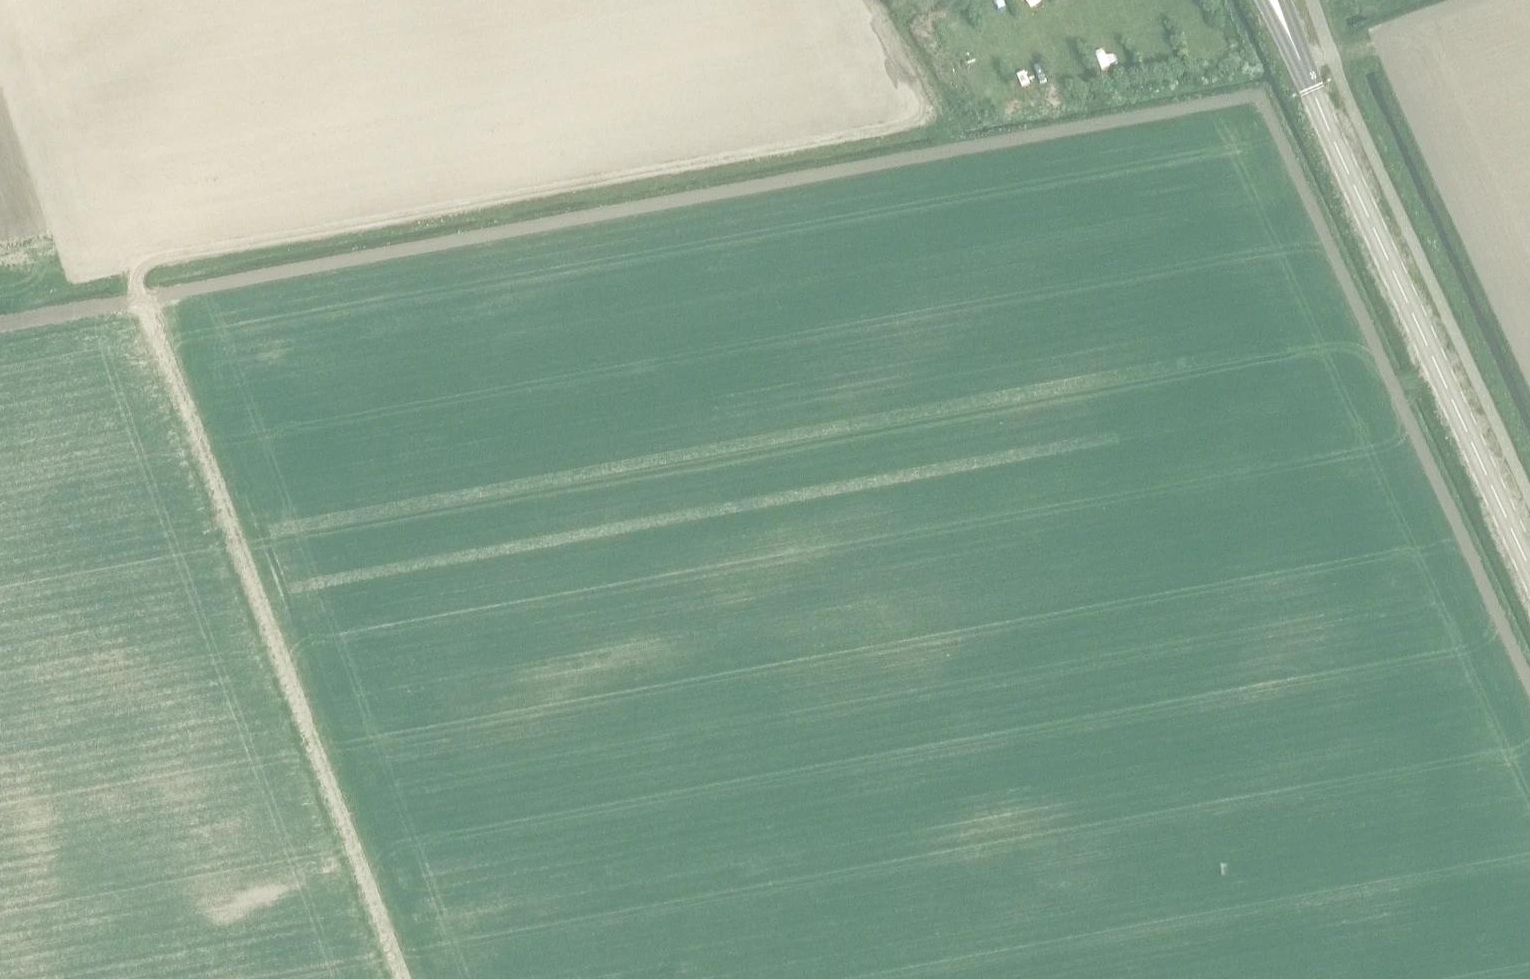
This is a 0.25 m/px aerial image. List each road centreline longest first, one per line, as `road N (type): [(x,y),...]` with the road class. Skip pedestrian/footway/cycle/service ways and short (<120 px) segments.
road 1 (secondary): [(1289,37),(1529,566)]

